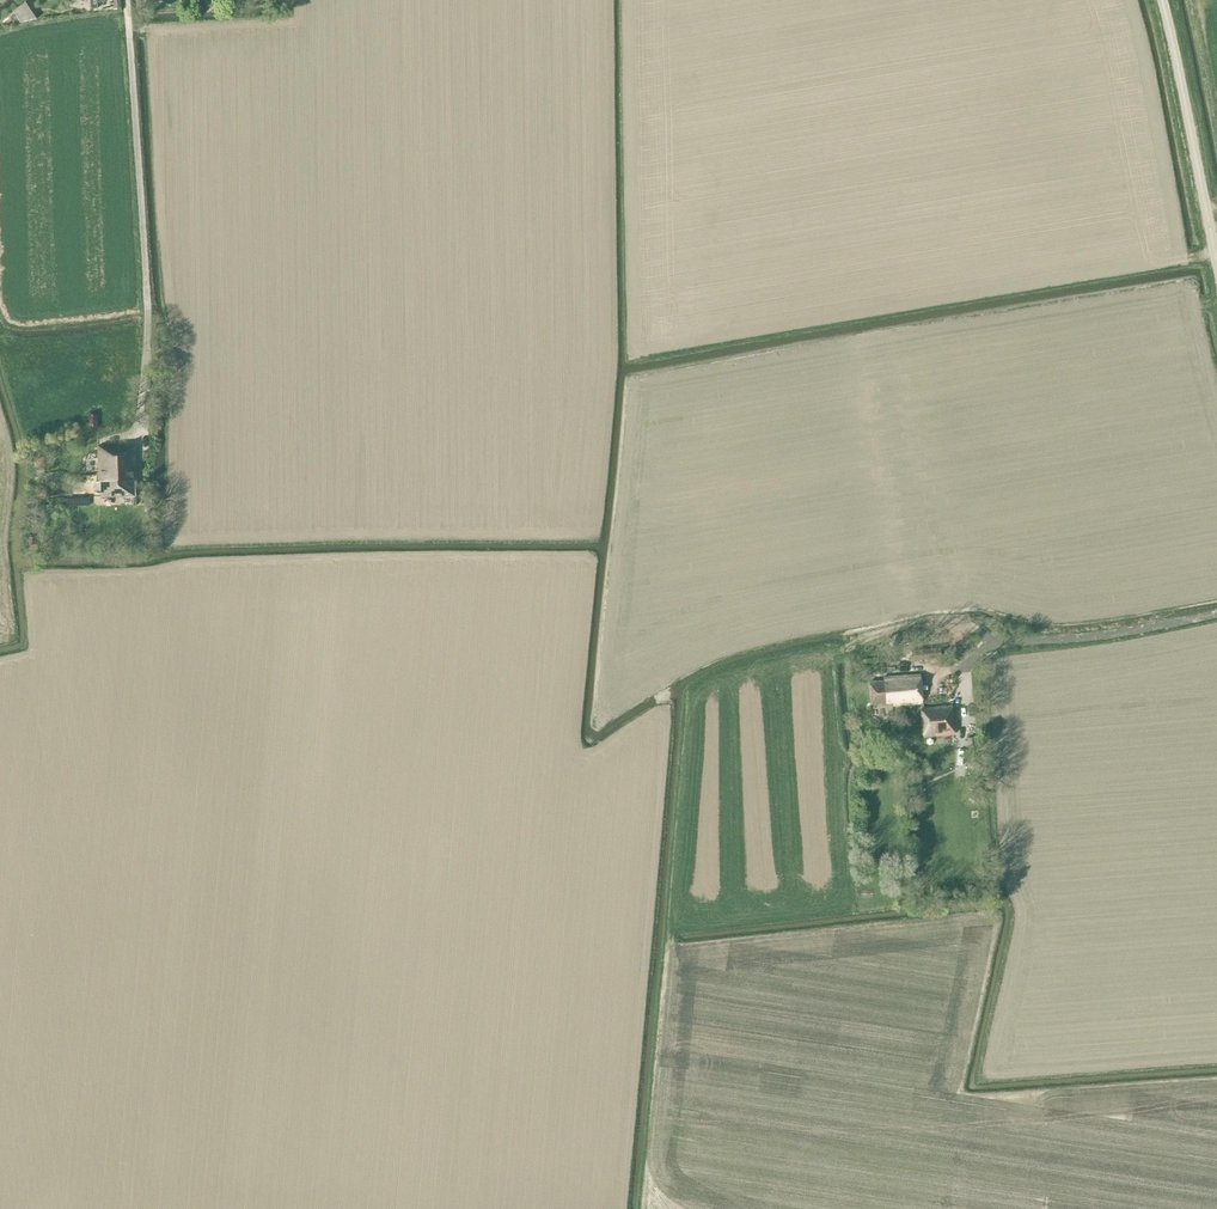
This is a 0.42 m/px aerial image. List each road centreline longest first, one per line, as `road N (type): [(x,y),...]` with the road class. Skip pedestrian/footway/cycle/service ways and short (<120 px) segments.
road 1 (unclassified): [(1216,267),(1162,0)]

